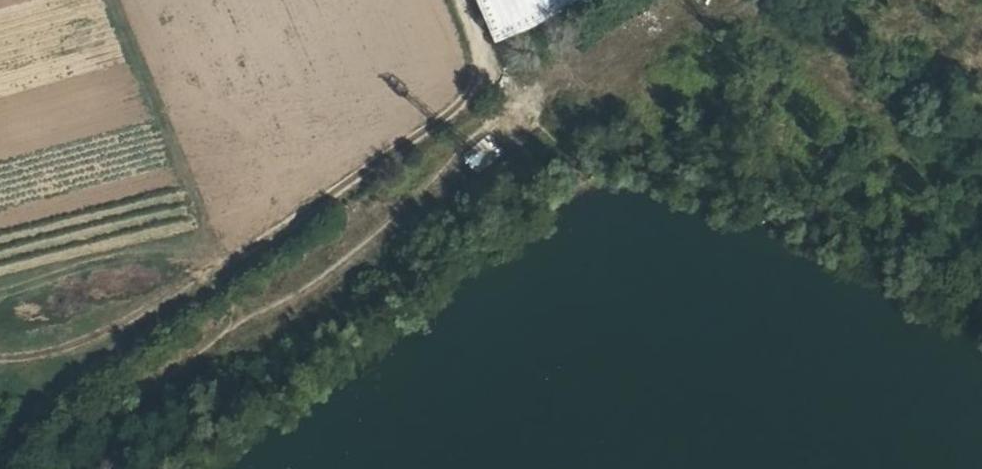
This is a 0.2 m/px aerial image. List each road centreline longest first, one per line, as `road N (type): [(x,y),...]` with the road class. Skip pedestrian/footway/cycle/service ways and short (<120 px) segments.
road 1 (track): [(0,359),(75,346),(145,316),(301,219),(491,75)]
road 2 (track): [(558,89),(673,11),(728,15),(767,33),(981,244)]

